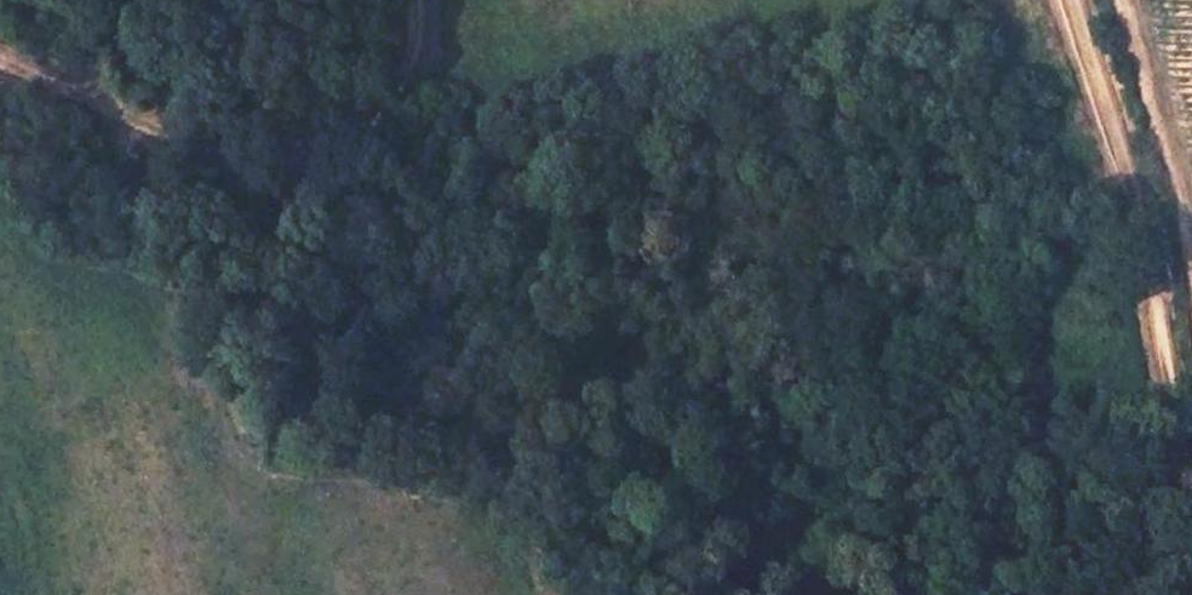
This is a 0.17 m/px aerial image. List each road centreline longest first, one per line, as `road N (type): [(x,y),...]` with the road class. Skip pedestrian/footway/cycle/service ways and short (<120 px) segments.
road 1 (track): [(411,0),(413,79),(345,149),(246,161),(167,139),(0,62)]
road 2 (track): [(1191,508),(1153,247),(1078,0)]

